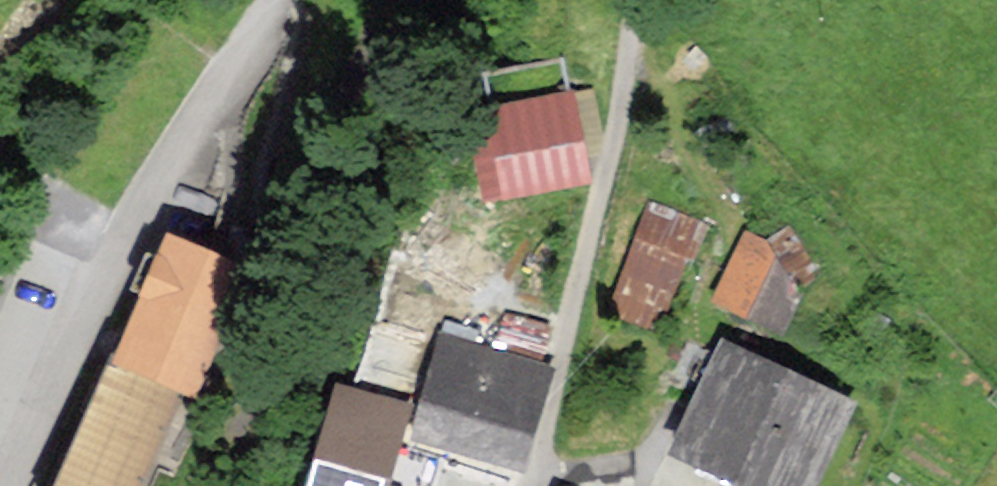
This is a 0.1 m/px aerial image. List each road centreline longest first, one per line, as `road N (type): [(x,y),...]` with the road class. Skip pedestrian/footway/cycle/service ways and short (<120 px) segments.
road 1 (unclassified): [(8,485),(272,0)]
road 2 (track): [(396,0),(214,485)]
road 3 (track): [(623,0),(569,291)]
road 4 (residential): [(521,485),(569,291)]

